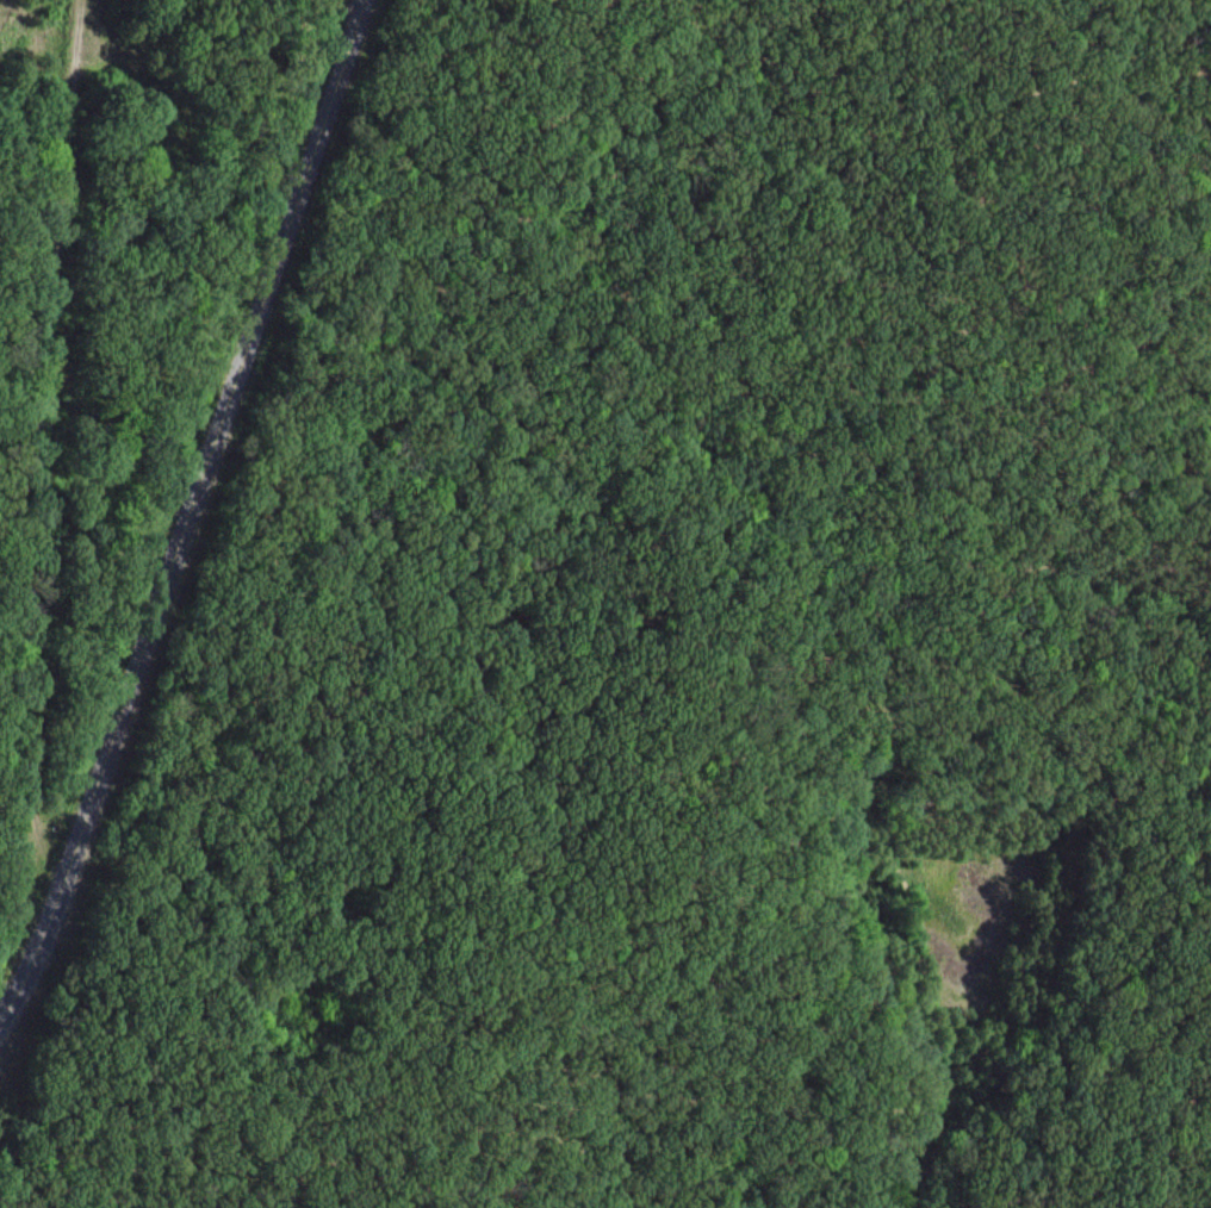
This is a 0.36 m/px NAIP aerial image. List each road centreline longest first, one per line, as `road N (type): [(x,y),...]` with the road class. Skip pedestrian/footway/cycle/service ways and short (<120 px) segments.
road 1 (track): [(651,0),(663,35),(664,102),(522,263),(482,330),(472,386),(485,405),(516,418),(721,469),(780,530),(824,691),(864,742),(931,971),(940,1103),(897,1207)]
road 2 (tertiary): [(362,0),(55,909),(0,1021)]

